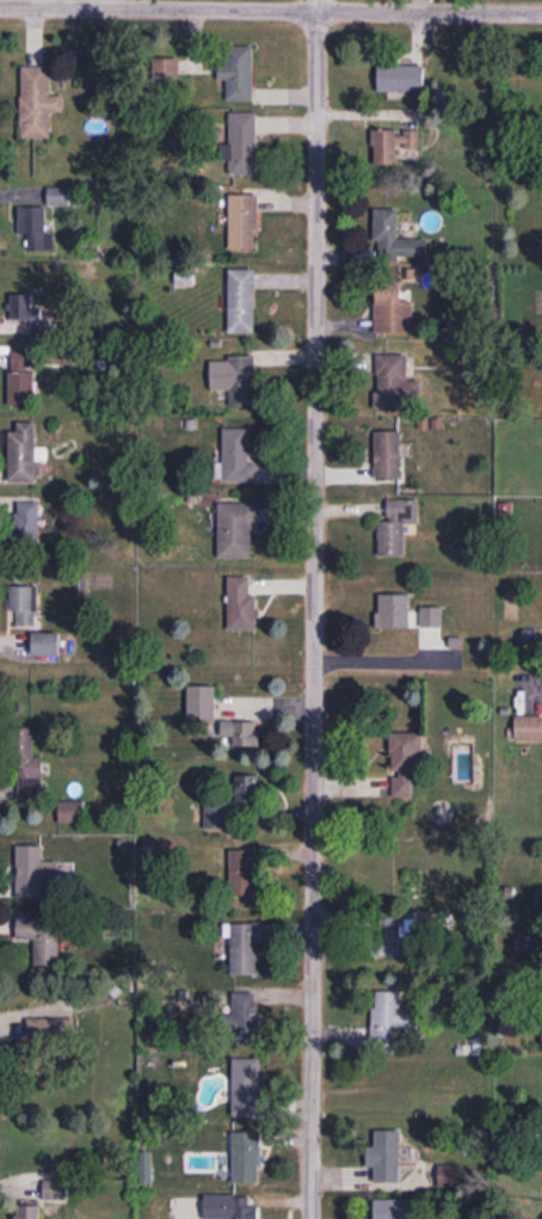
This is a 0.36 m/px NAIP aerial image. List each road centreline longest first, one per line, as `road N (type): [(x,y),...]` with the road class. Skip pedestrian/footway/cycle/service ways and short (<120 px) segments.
road 1 (residential): [(319,0),(312,1218)]
road 2 (residential): [(541,14),(0,7)]

